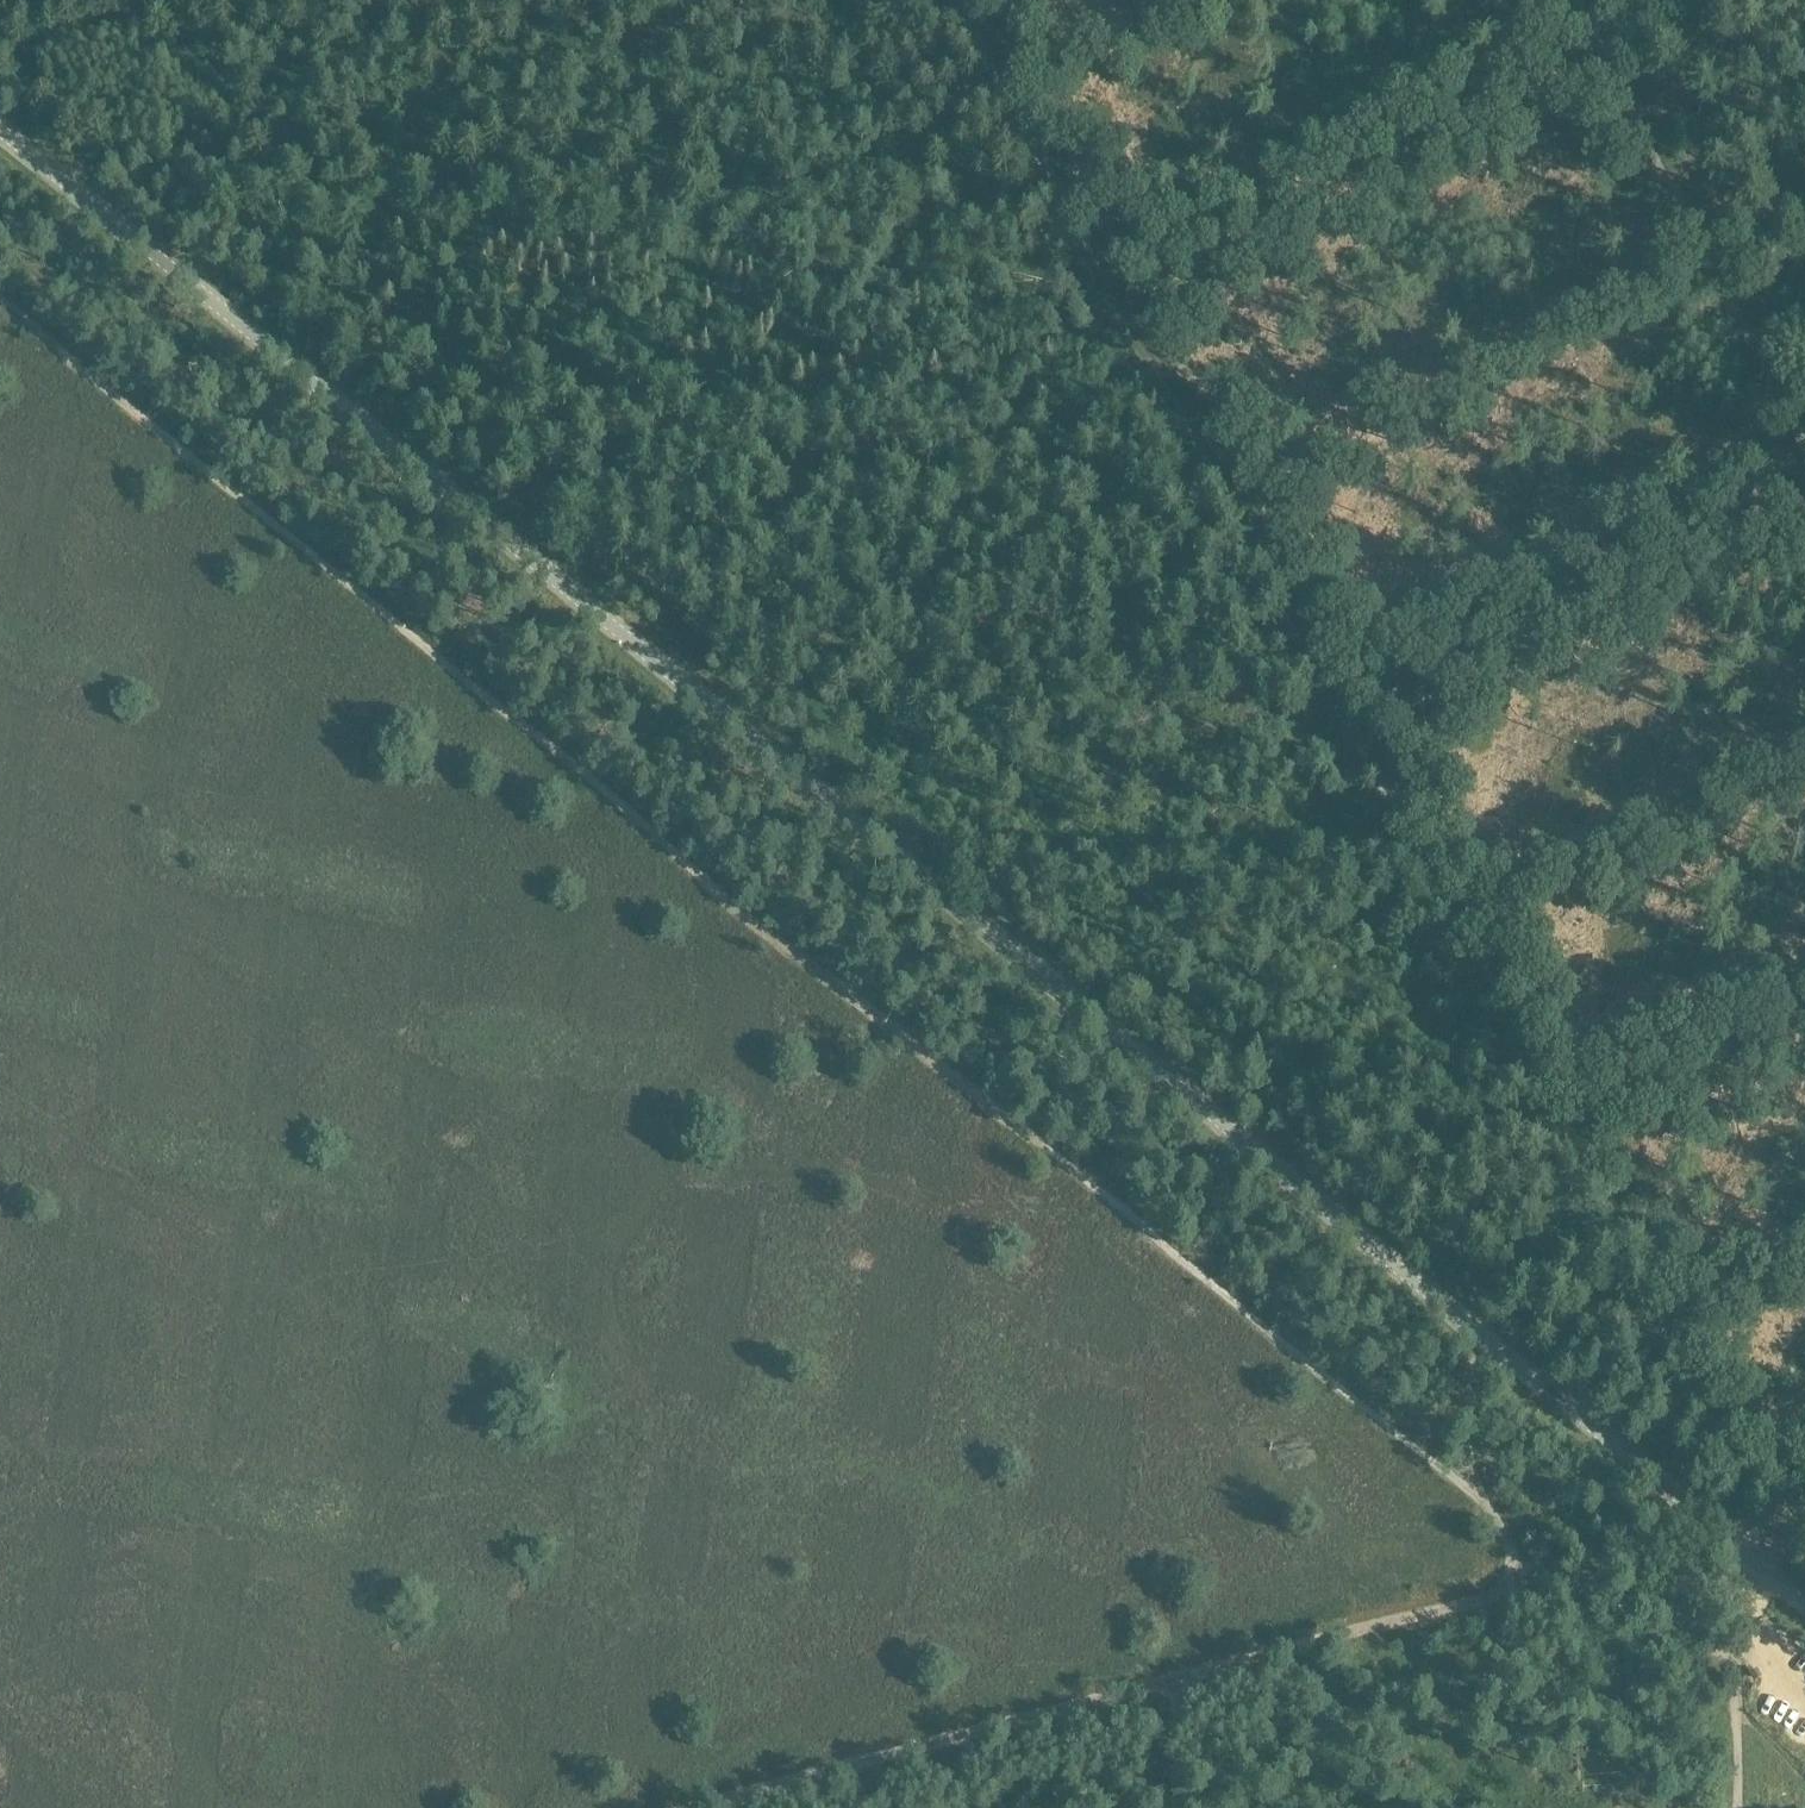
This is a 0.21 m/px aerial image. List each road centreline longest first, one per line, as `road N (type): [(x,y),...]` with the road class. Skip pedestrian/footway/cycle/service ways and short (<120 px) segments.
road 1 (unclassified): [(1804,1600),(0,131)]
road 2 (track): [(0,302),(1466,1487),(1506,1534),(1511,1594)]
road 3 (track): [(959,0),(1371,736),(1804,510)]
road 4 (track): [(1371,736),(1781,1518)]
road 5 (track): [(1804,460),(1578,0)]
road 6 (track): [(753,1807),(1178,1695)]
road 7 (track): [(1178,1695),(1511,1594)]
road 8 (track): [(1576,1578),(1718,1649),(1733,1664),(1739,1807)]
road 9 (track): [(1576,1578),(1659,1544),(1698,1514)]

